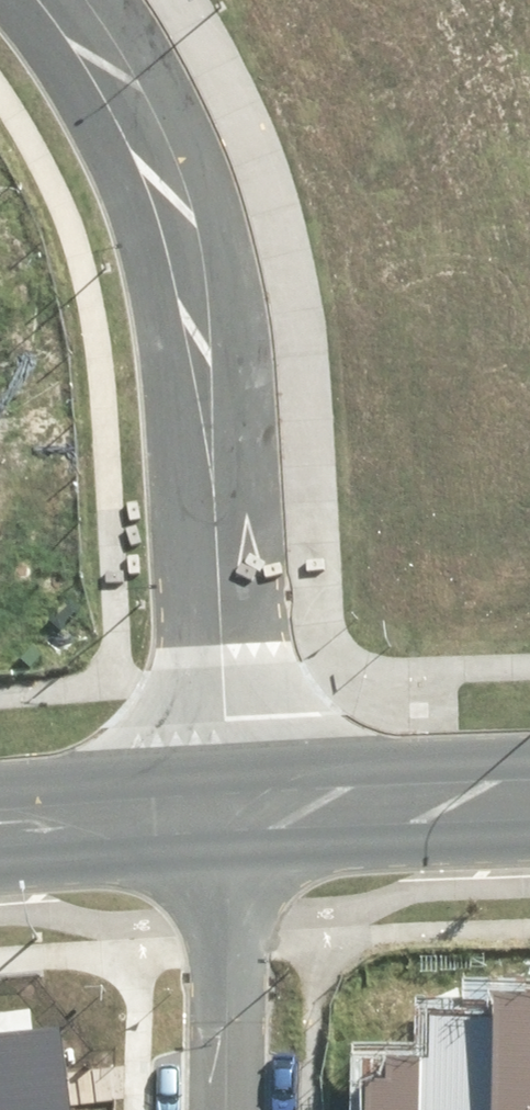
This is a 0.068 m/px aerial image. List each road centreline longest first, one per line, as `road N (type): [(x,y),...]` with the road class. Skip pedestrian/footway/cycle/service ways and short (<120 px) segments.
road 1 (unclassified): [(136,103),(193,259),(209,682),(205,770)]
road 2 (residential): [(205,770),(203,1109)]
road 3 (unclassified): [(205,770),(529,760)]
road 4 (unclassified): [(0,782),(205,770)]
road 5 (residential): [(251,0),(136,103)]
road 6 (unclassified): [(69,0),(136,103)]

